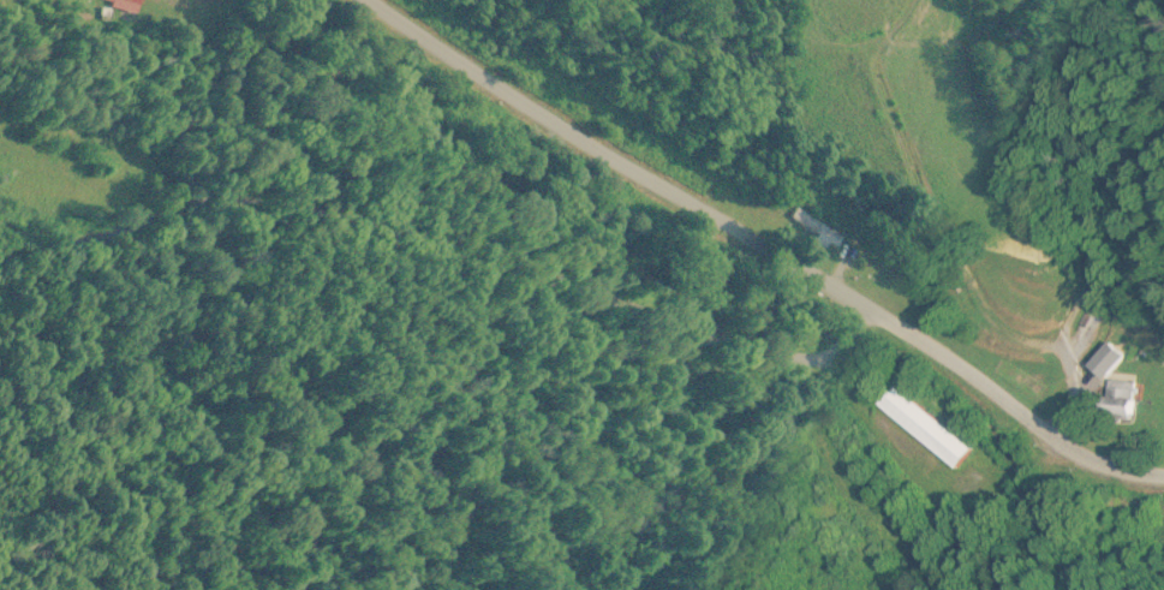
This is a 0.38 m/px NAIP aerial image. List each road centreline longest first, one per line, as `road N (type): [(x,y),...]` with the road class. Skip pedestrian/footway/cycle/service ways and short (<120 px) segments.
road 1 (residential): [(1163,484),(1074,460),(931,347),(370,0)]
road 2 (residential): [(0,250),(121,222),(216,189),(263,189),(462,226),(652,304),(752,333),(822,332),(840,291)]

